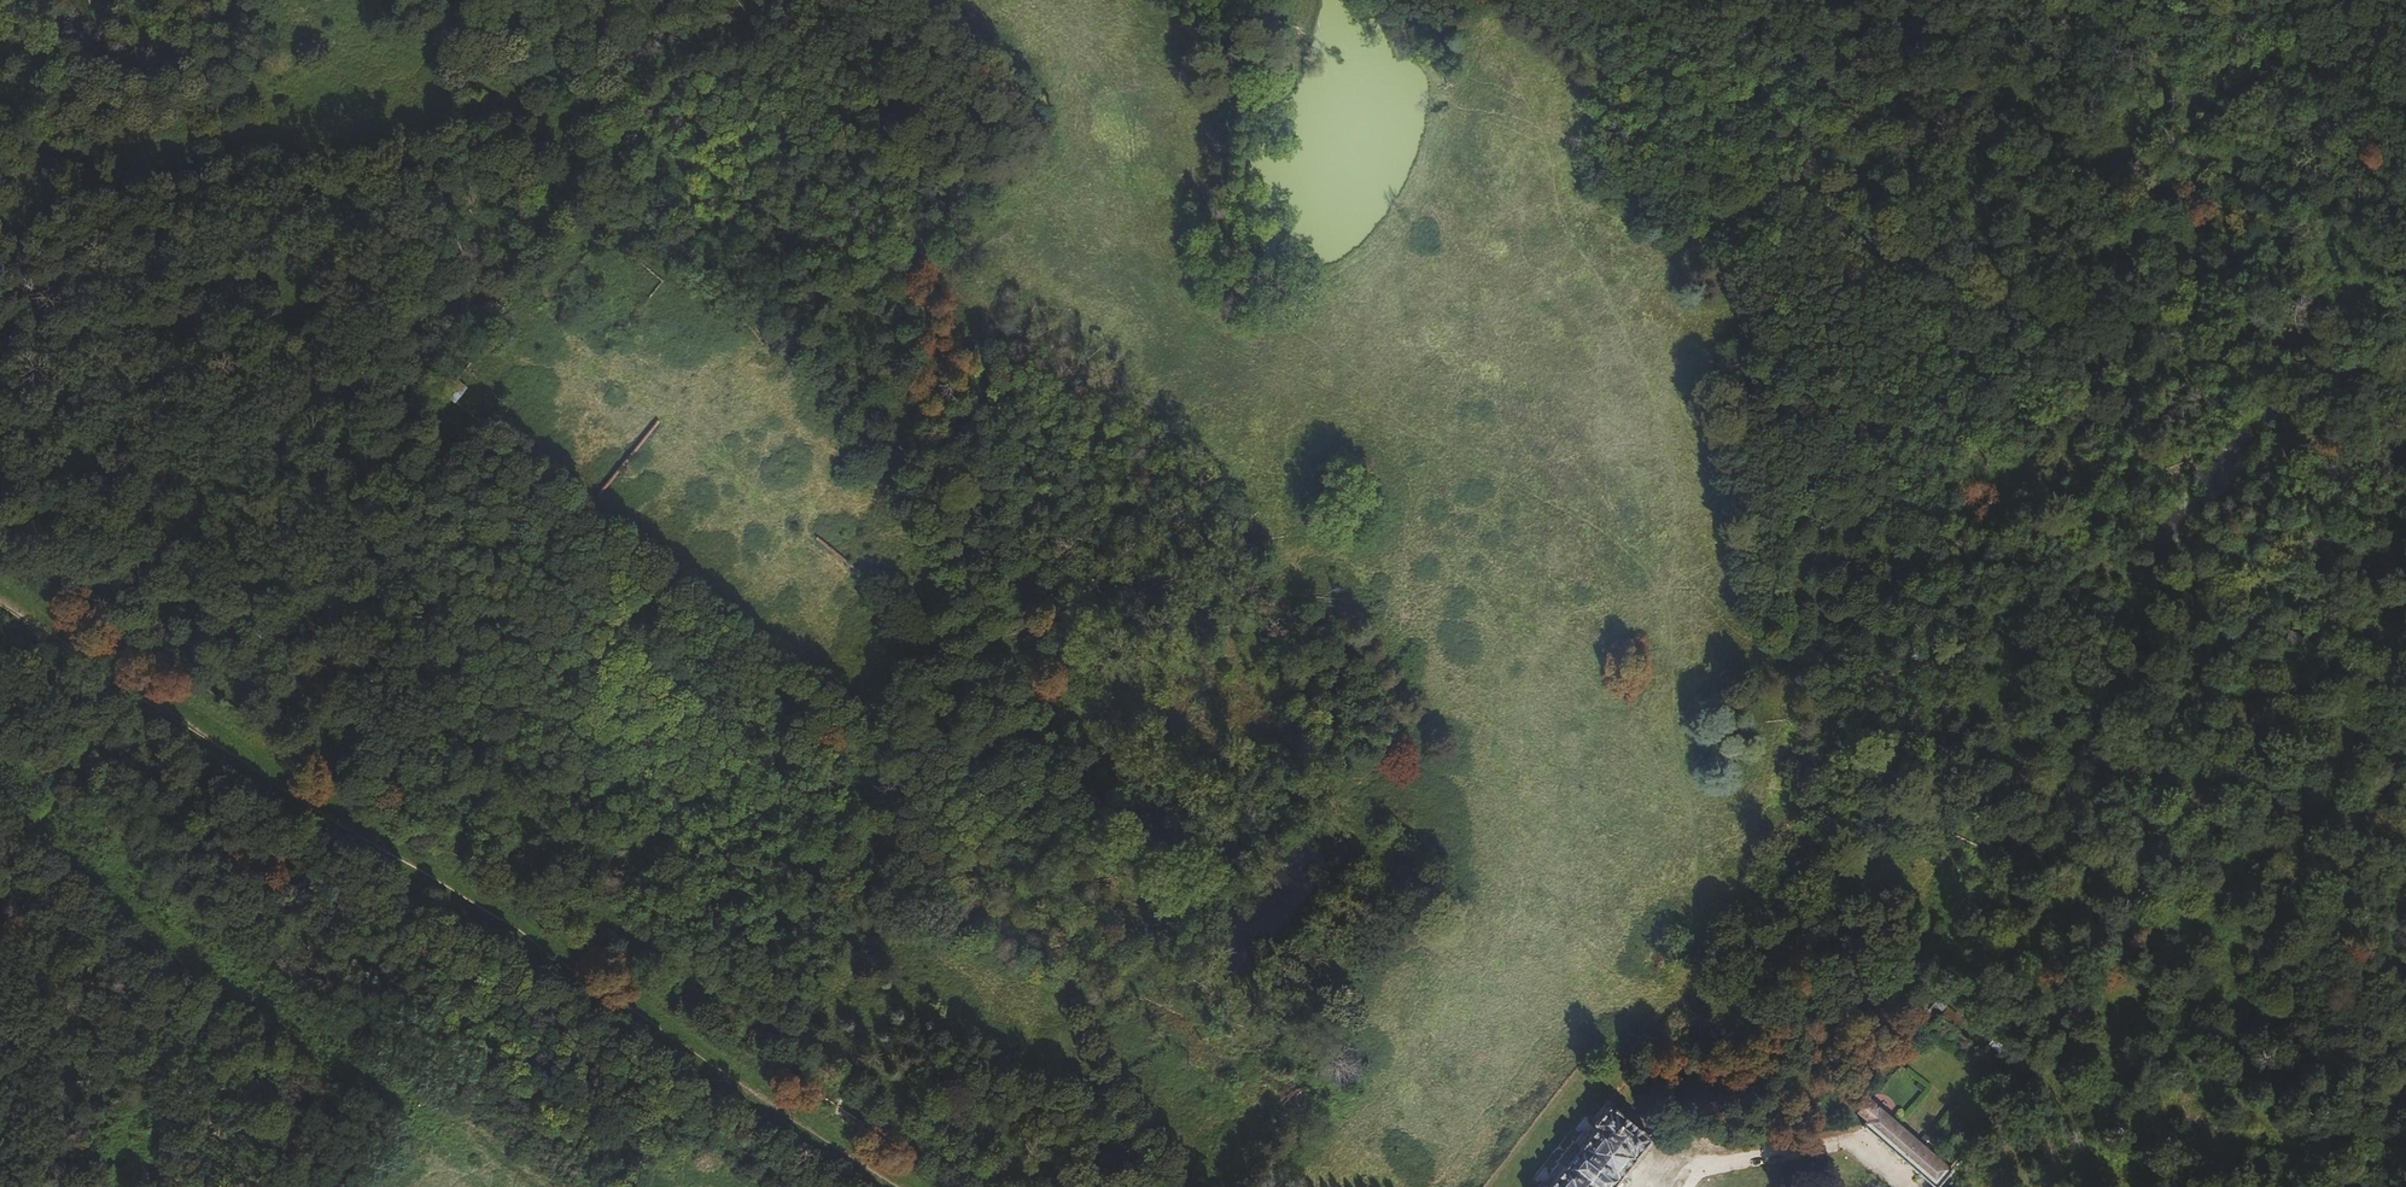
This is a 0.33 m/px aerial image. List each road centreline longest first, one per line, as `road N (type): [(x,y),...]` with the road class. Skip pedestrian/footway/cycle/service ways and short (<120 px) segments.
road 1 (track): [(904,1186),(0,599)]

